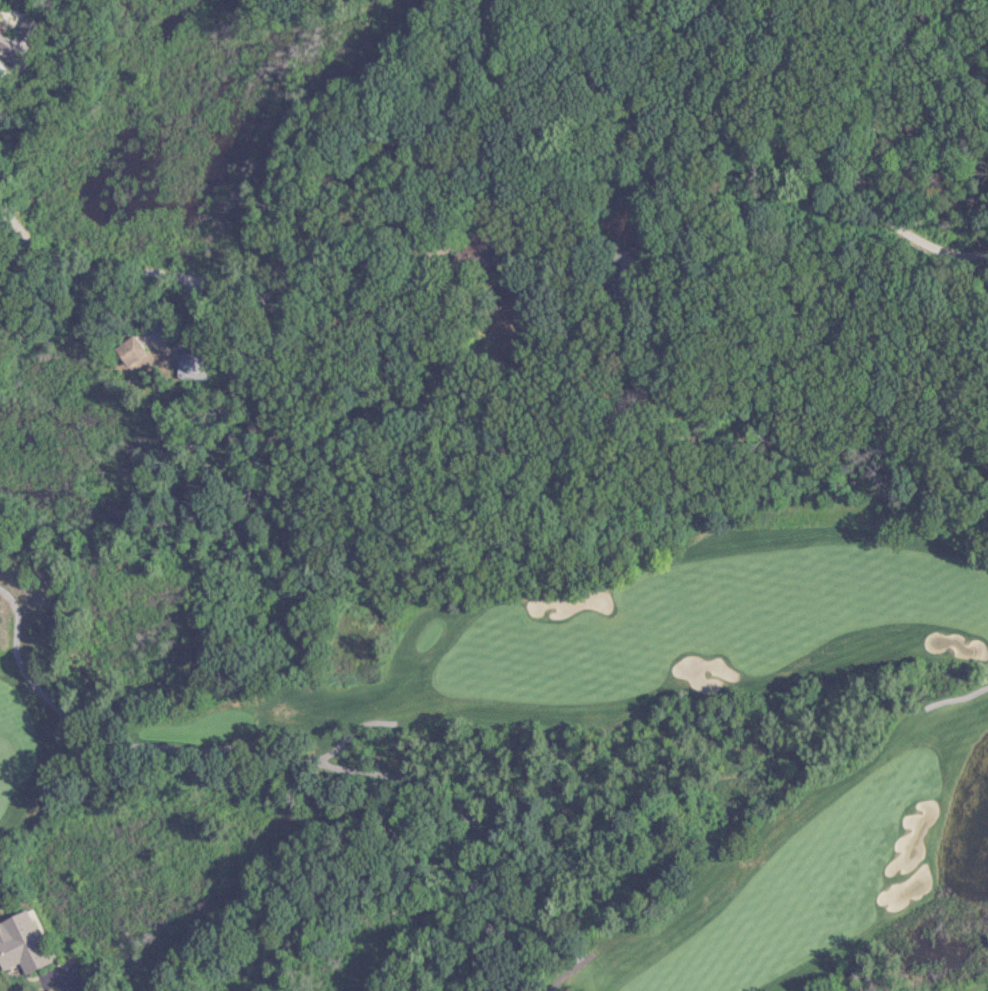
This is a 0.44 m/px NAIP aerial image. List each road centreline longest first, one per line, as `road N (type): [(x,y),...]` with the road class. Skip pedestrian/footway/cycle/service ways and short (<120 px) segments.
road 1 (residential): [(0,229),(43,274),(87,286),(207,299),(288,284),(371,244),(521,131),(539,93),(556,0)]
road 2 (residential): [(883,0),(886,65),(849,144),(842,193),(886,231),(945,261),(987,255)]

